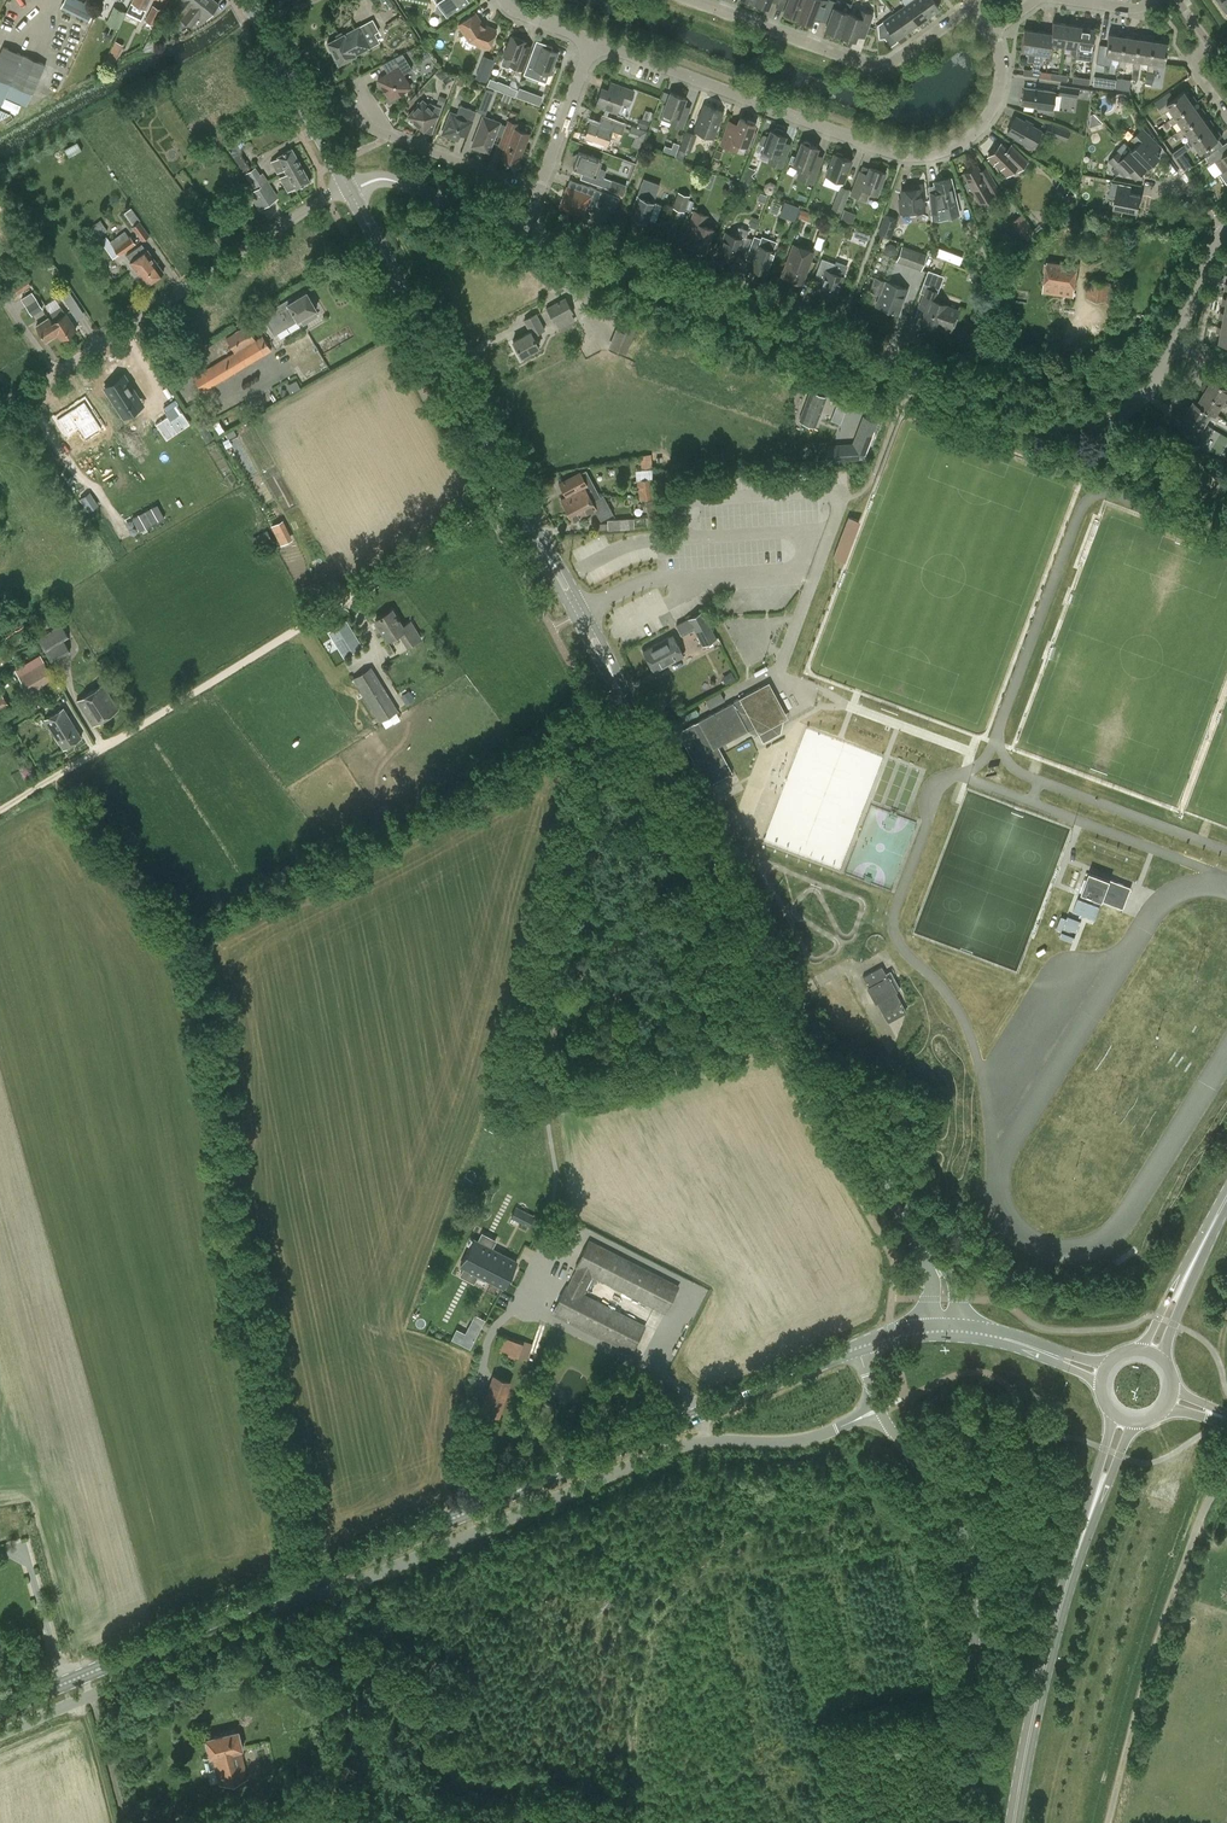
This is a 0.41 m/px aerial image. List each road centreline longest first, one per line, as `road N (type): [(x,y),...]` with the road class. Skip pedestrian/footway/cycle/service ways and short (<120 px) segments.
road 1 (unclassified): [(0,1736),(309,1596),(366,1579),(669,1450),(802,1440),(880,1409)]
road 2 (secondary): [(944,1327),(942,1272),(511,500)]
road 3 (secondary): [(0,1711),(857,1348)]
road 4 (unclassified): [(1098,425),(1050,427),(523,231)]
road 5 (residential): [(594,41),(884,150),(928,156),(971,137),(992,110),(1001,68),(993,29)]
road 6 (track): [(49,782),(489,514)]
road 7 (unclassified): [(967,1822),(973,1672),(961,1545),(940,1498),(880,1409)]
road 8 (primary): [(1016,1822),(1059,1612),(1124,1423)]
road 9 (unclassified): [(1109,1822),(1192,1536),(1226,1476)]
road 10 (unclassified): [(0,409),(300,214)]
road 11 (secondary): [(511,500),(350,188)]
road 12 (residential): [(975,7),(880,66),(691,0)]
road 13 (secondary): [(350,188),(250,0)]
road 14 (residential): [(538,193),(369,128),(353,104)]
road 15 (unclassified): [(523,231),(393,180),(350,188)]
road 16 (primary): [(1152,1355),(1226,1196)]
road 17 (secondary): [(944,1327),(999,1336),(1104,1376)]
road 18 (residential): [(538,193),(594,41)]
road 19 (unclassified): [(1226,493),(1114,451),(1098,425)]
road 20 (unclassified): [(1224,230),(1176,345)]

